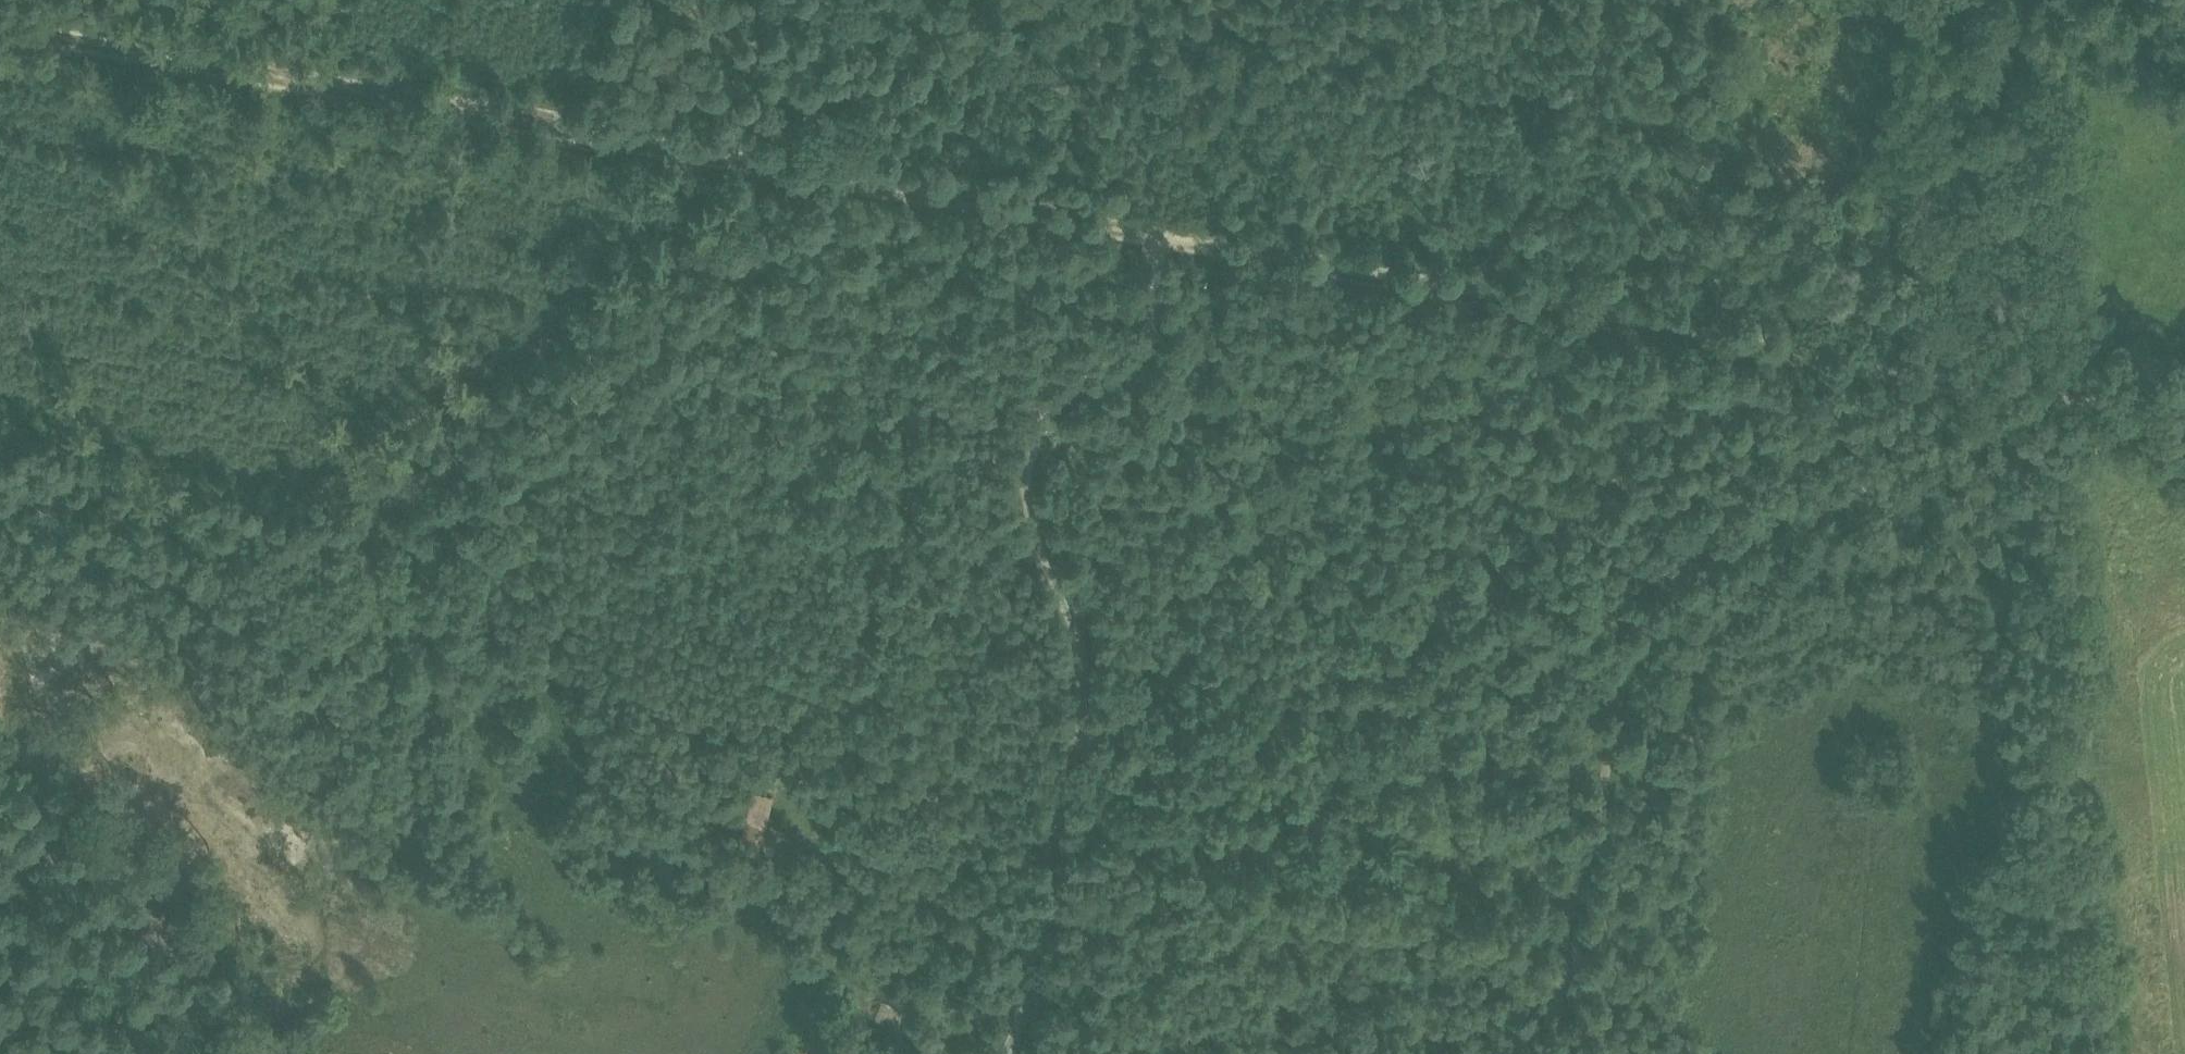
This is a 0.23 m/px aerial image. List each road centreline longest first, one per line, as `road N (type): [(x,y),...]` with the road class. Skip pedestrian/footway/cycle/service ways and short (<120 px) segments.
road 1 (track): [(2184,399),(815,177),(0,21)]
road 2 (track): [(1062,0),(815,177)]

